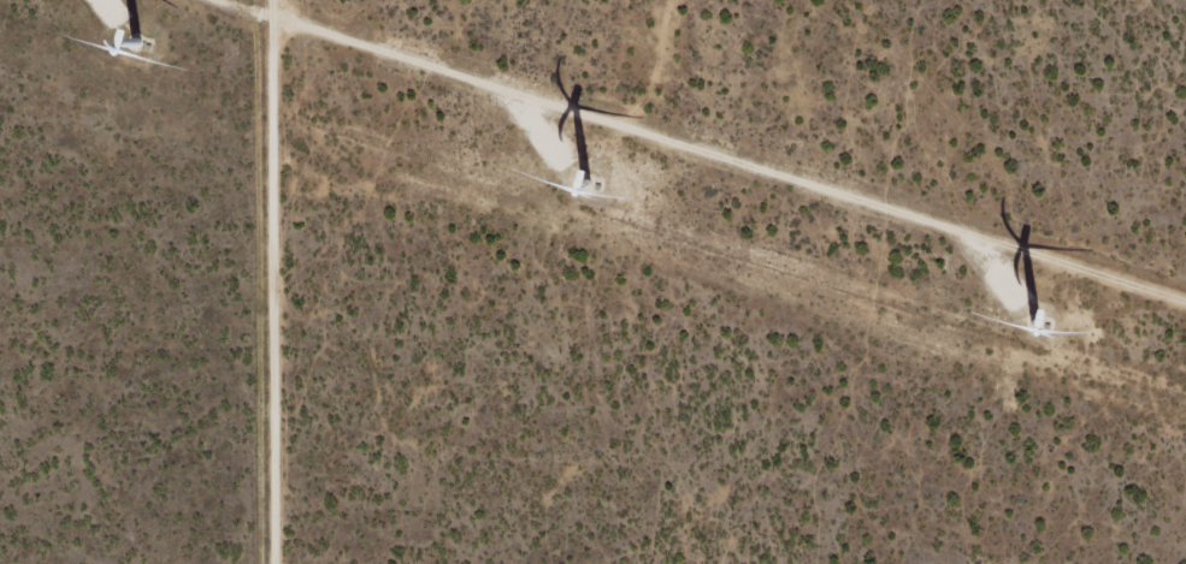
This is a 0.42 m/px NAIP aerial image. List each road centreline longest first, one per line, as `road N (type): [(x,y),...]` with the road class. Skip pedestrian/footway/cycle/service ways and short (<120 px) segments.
road 1 (track): [(300,0),(300,563)]
road 2 (track): [(1185,340),(1147,317),(768,0)]

